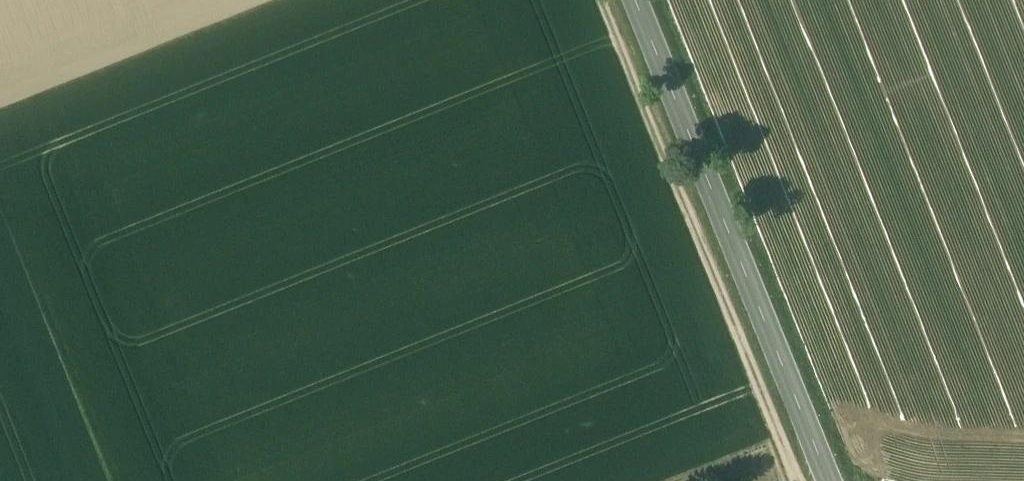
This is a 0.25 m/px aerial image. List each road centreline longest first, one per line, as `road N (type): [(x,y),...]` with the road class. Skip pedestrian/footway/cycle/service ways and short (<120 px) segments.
road 1 (tertiary): [(830,480),(634,0)]
road 2 (track): [(600,0),(796,480)]

